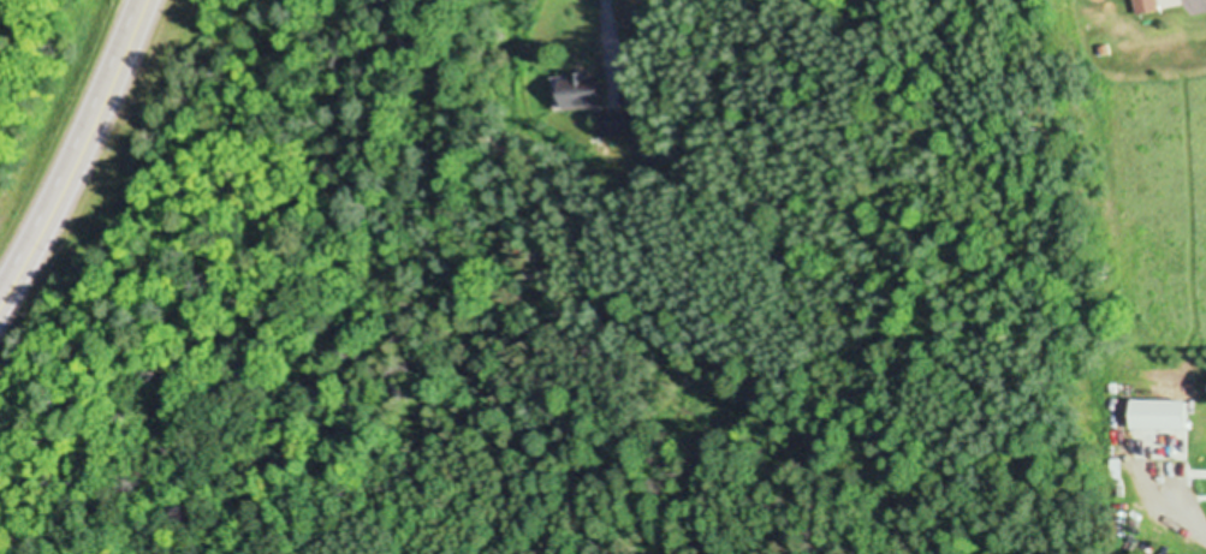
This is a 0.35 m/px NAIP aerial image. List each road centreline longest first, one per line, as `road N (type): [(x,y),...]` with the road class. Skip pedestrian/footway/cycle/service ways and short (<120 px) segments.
road 1 (primary): [(0,302),(75,169),(151,0)]

